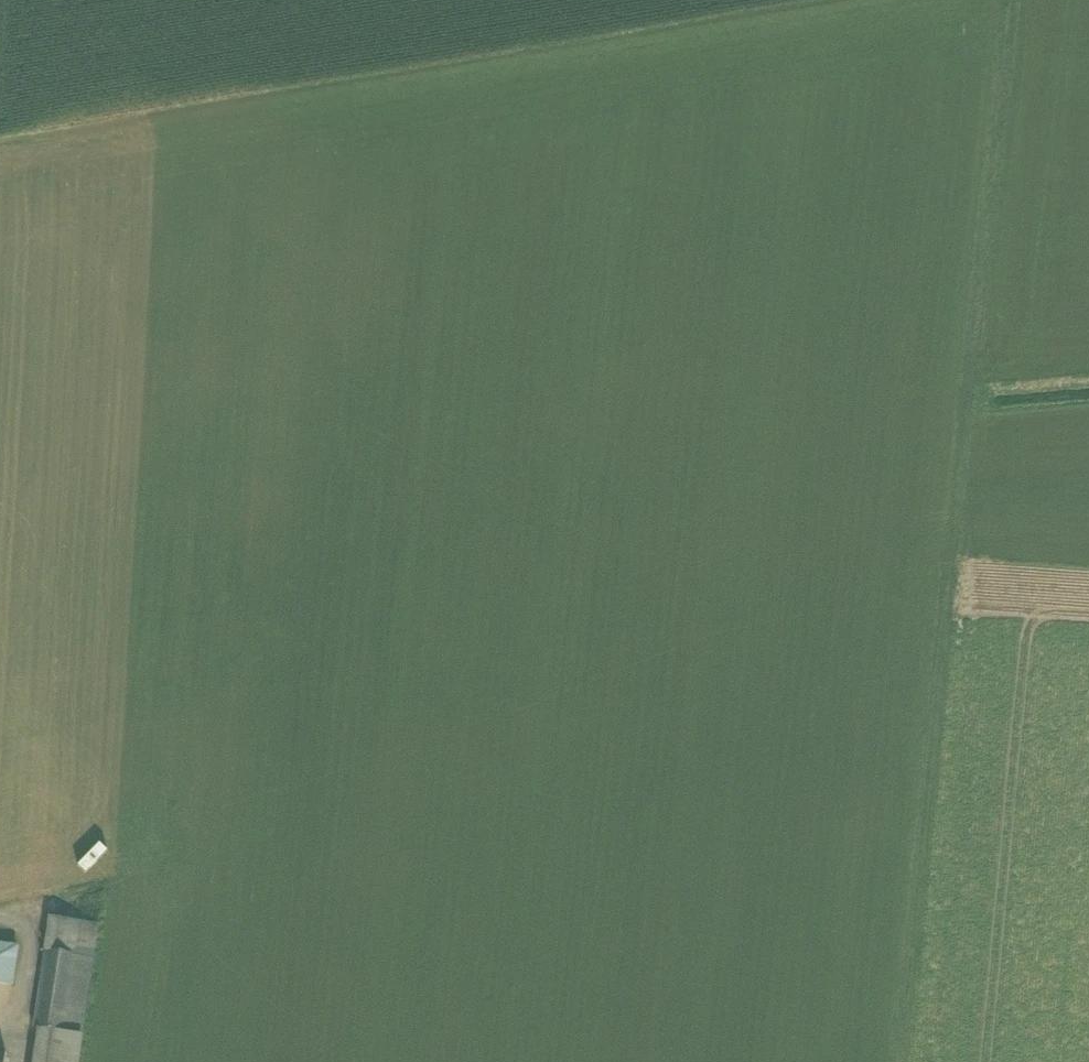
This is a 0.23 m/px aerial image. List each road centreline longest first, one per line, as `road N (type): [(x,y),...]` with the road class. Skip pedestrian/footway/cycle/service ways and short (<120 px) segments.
road 1 (track): [(903,1061),(1009,0)]
road 2 (track): [(1088,559),(953,551)]

